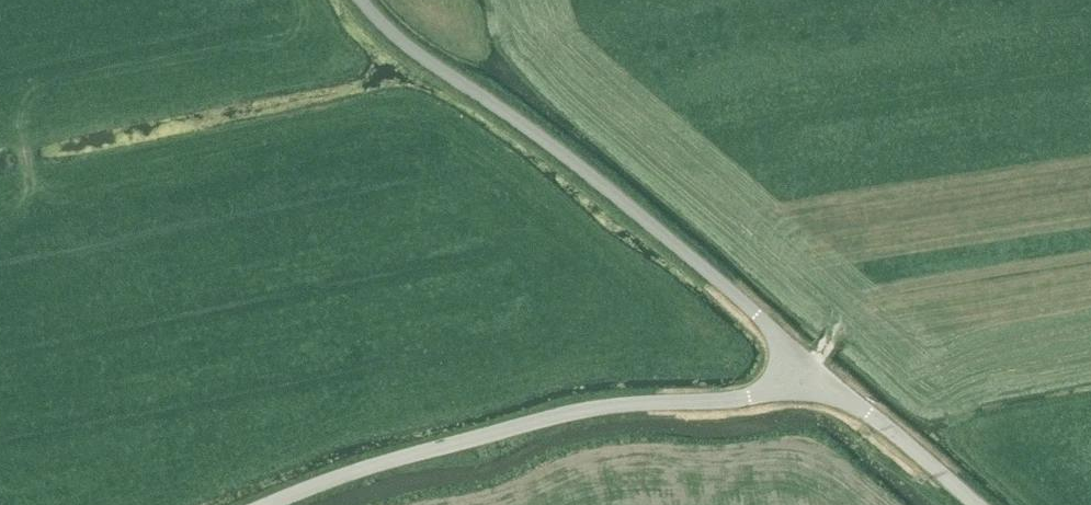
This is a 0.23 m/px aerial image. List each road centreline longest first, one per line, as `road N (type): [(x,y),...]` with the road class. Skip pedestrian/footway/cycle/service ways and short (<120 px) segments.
road 1 (unclassified): [(807,362),(689,256),(502,111),(408,49),(359,0)]
road 2 (unclassified): [(266,504),(528,423),(587,410),(748,398),(786,385),(807,362)]
road 3 (unclassified): [(974,504),(807,362)]

